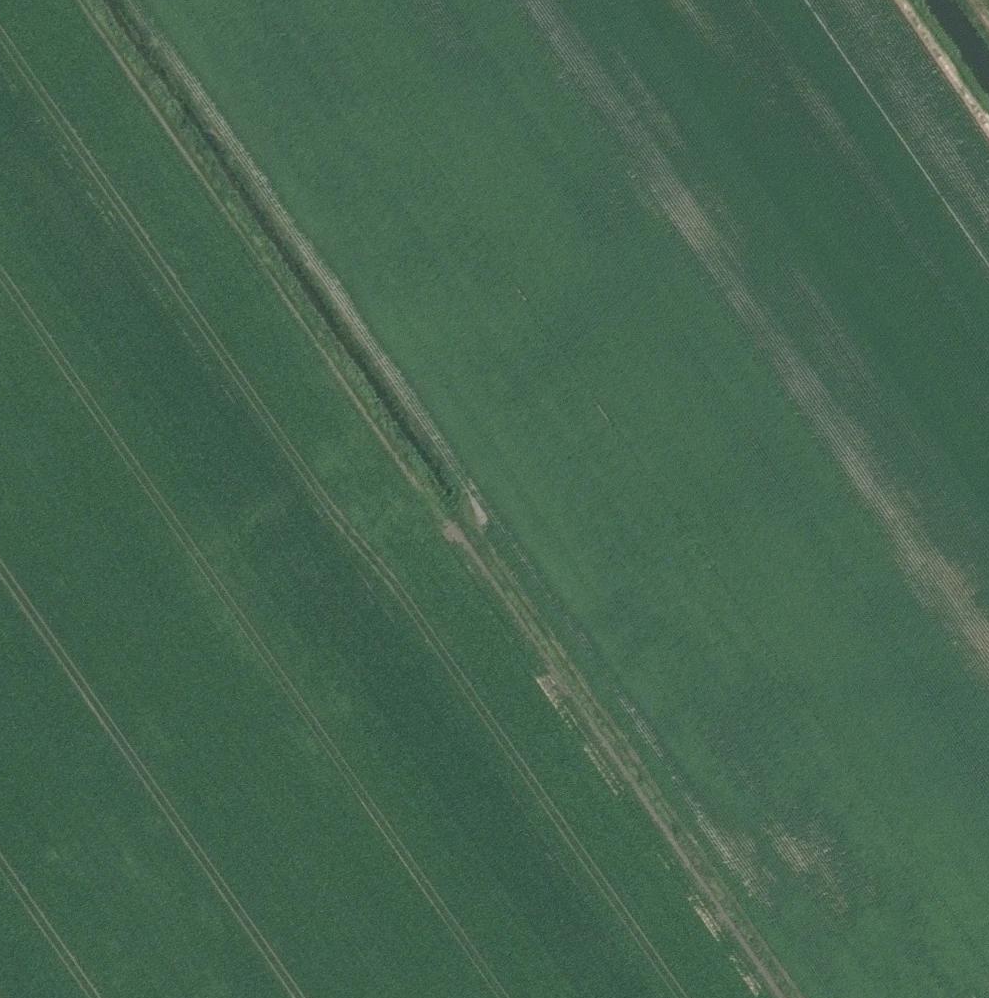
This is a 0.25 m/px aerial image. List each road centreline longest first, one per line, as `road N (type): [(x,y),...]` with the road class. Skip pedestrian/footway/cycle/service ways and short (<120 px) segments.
road 1 (track): [(917,0),(988,105)]

